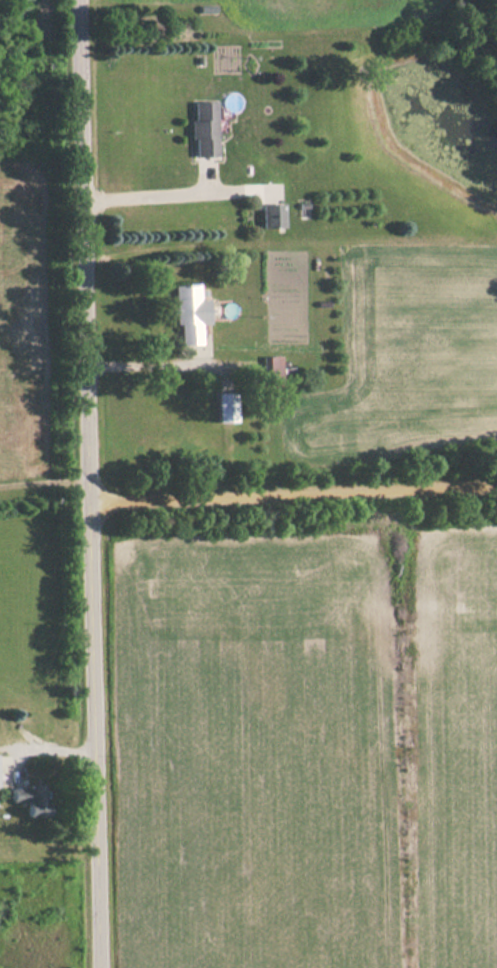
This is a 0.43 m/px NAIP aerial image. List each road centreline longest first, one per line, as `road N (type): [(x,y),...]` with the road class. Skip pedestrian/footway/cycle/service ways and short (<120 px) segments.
road 1 (residential): [(95,967),(79,0)]
road 2 (residential): [(85,520),(496,496)]

